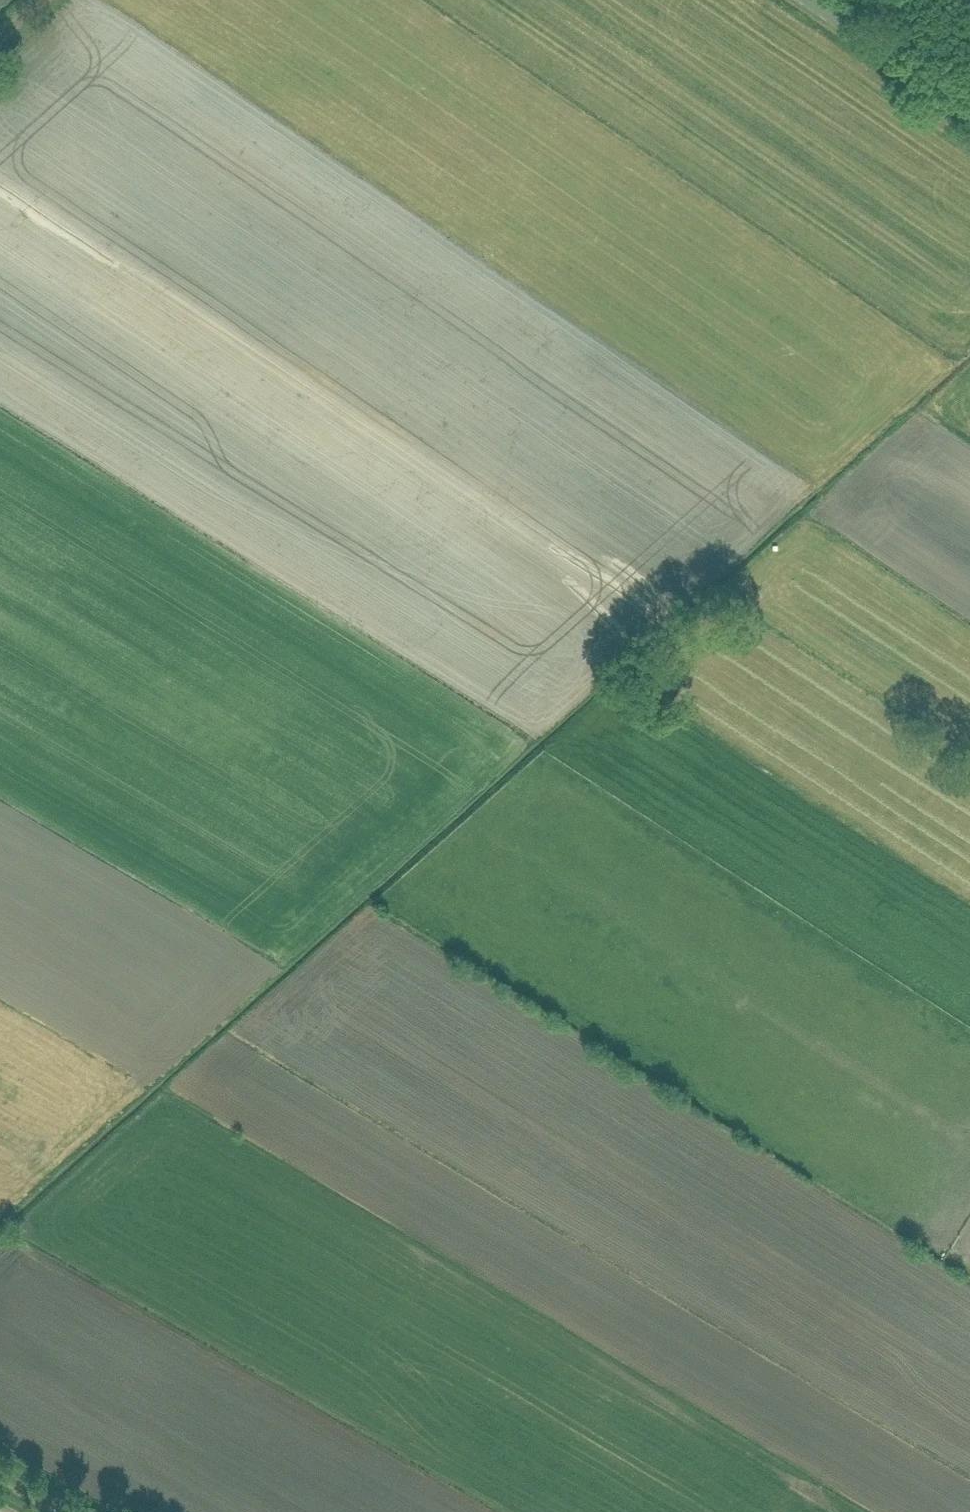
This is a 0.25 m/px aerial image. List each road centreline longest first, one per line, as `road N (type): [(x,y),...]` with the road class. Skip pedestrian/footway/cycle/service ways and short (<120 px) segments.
road 1 (unclassified): [(969,105),(814,0)]

